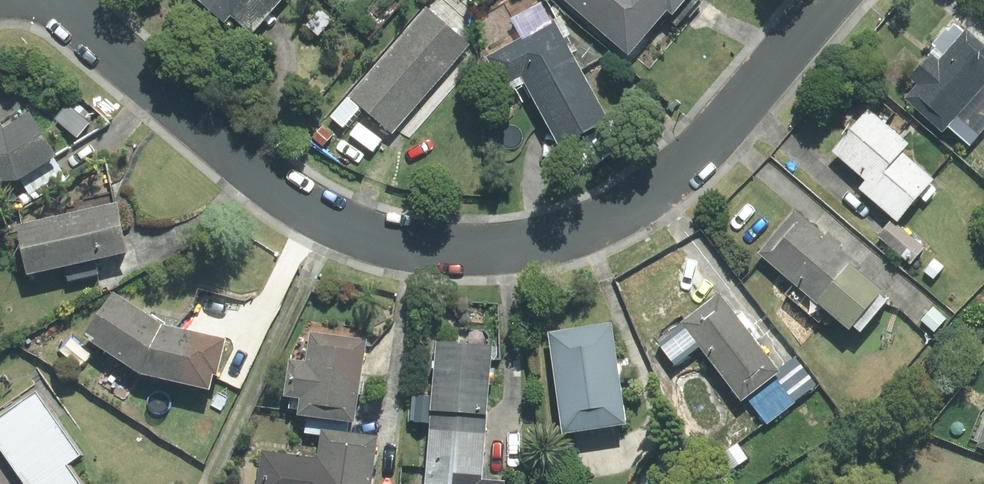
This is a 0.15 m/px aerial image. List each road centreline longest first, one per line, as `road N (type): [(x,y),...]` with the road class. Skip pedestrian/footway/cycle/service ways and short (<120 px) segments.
road 1 (residential): [(832,0),(705,152),(645,199),(570,239),(496,249),(441,246),(312,208),(67,0)]

